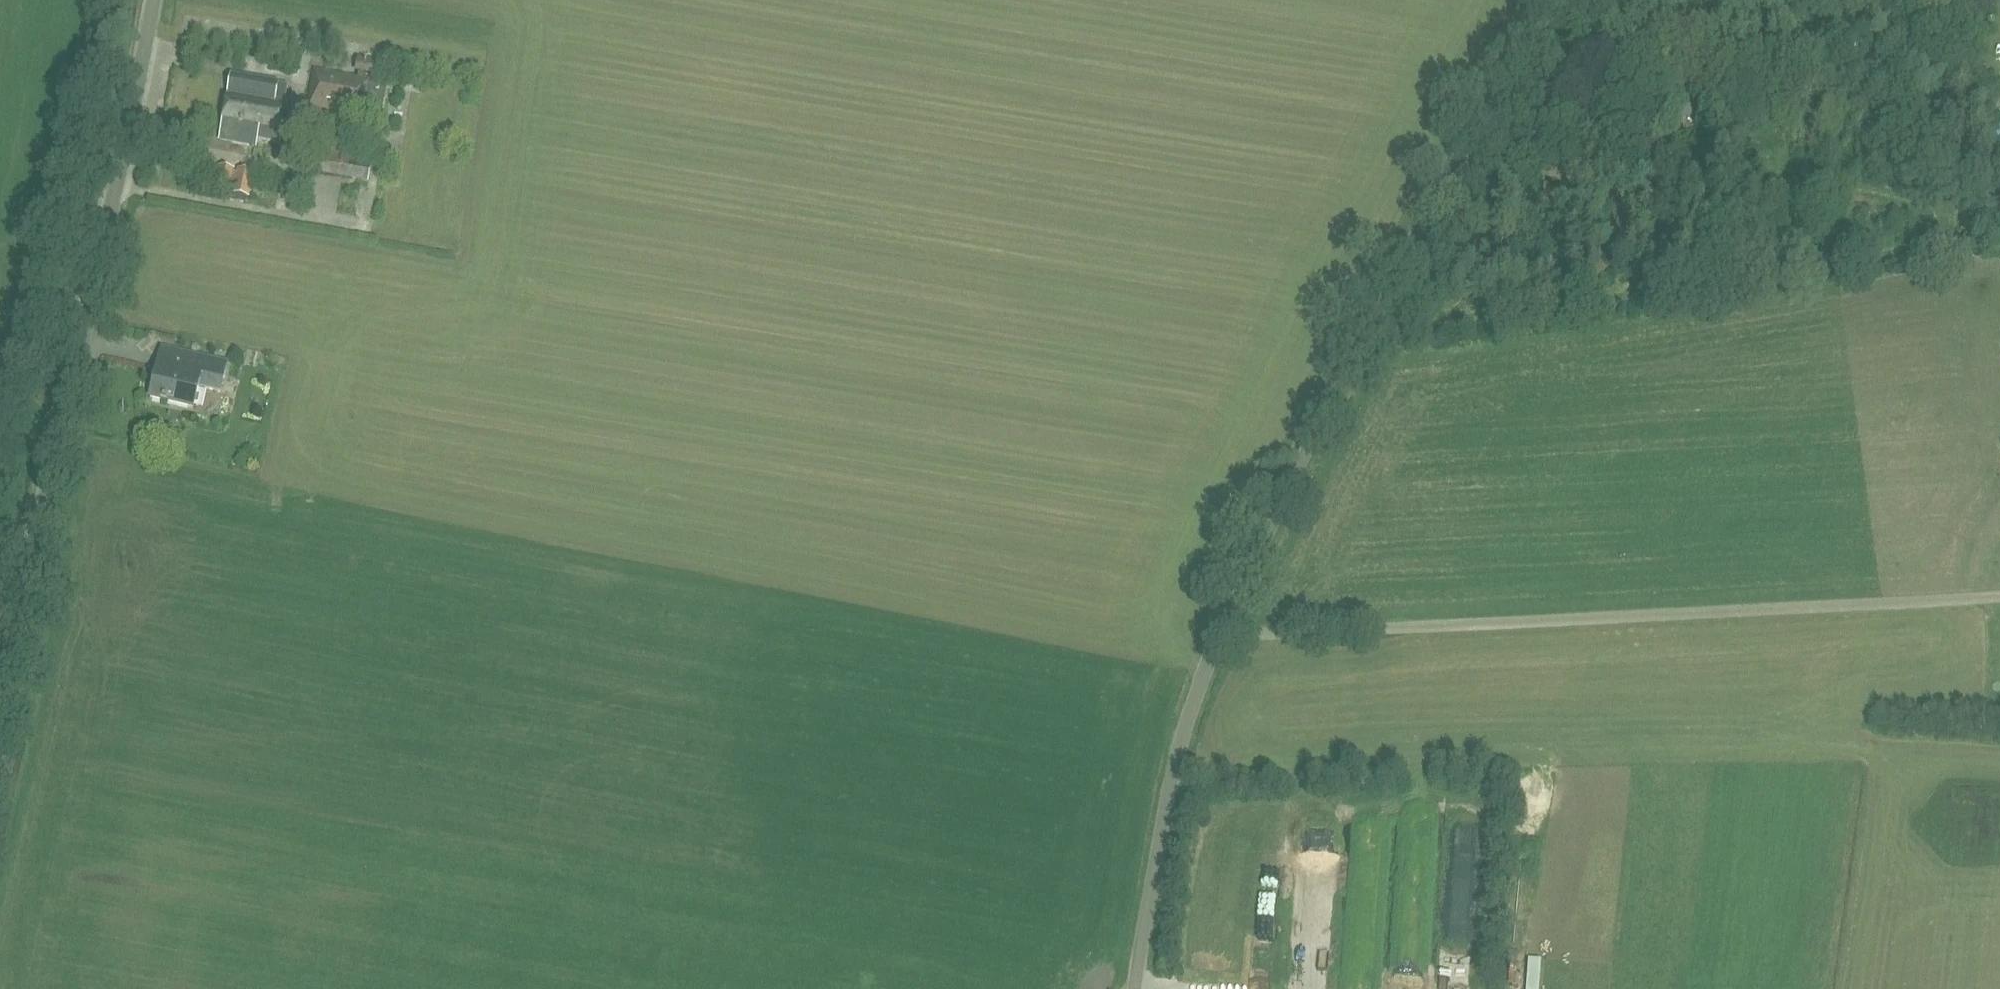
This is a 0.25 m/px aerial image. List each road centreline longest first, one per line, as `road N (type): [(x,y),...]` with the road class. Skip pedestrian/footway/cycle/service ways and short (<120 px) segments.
road 1 (unclassified): [(1133,988),(1174,765),(1219,635),(1367,324),(1547,0)]
road 2 (unclassified): [(0,716),(156,0)]
road 3 (track): [(1999,224),(1799,271),(1367,324)]

